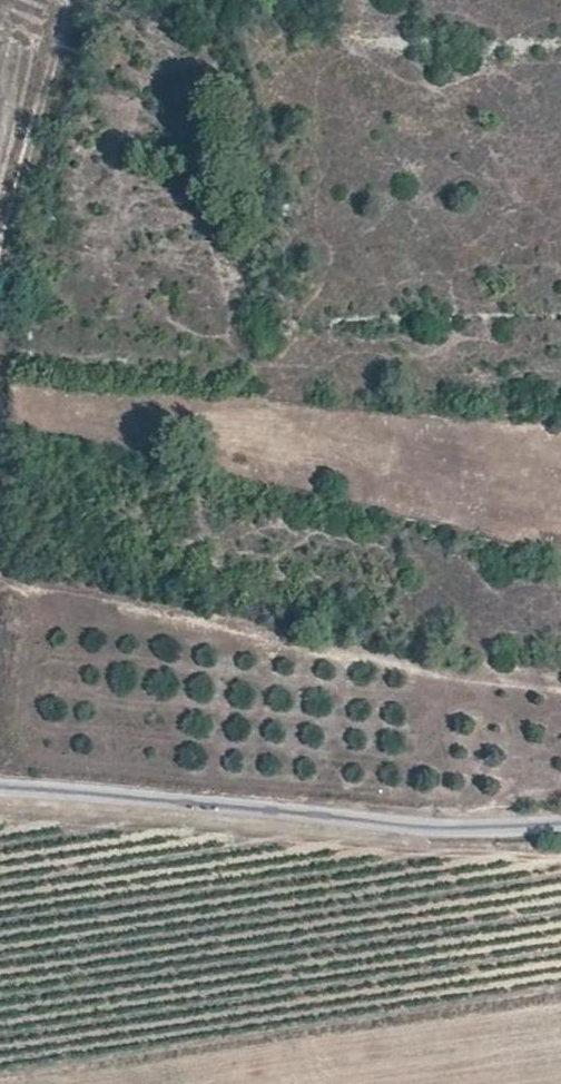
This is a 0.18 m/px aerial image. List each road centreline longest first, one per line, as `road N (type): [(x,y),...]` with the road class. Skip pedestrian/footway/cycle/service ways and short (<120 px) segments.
road 1 (unclassified): [(560,824),(447,830),(0,788)]

